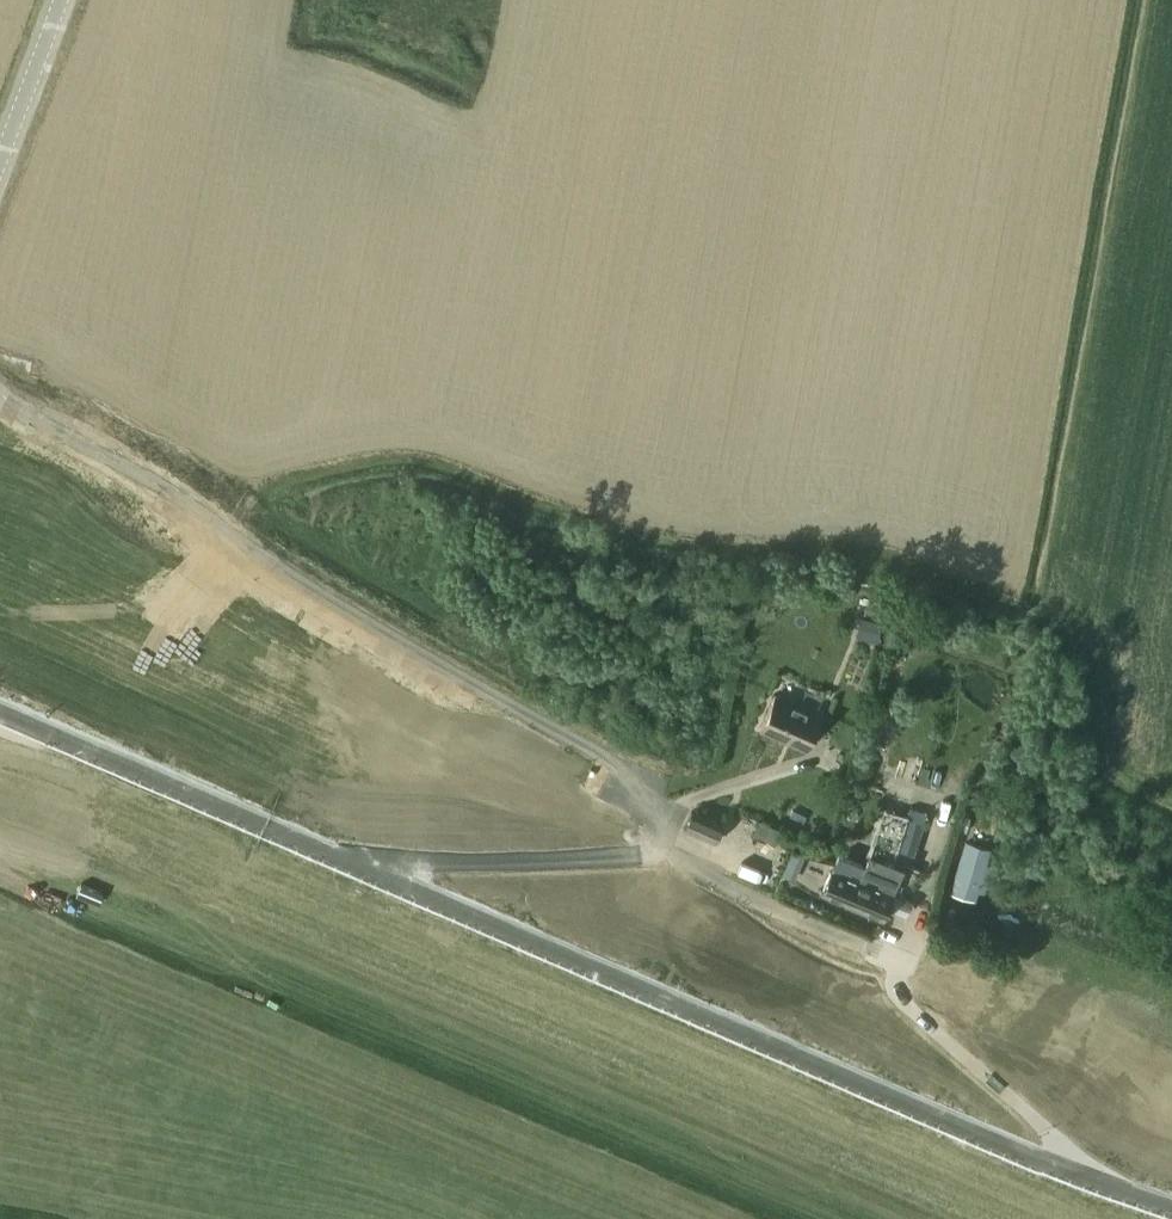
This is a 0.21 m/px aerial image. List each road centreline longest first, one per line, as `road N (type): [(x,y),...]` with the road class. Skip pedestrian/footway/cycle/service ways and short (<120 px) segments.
road 1 (unclassified): [(0,711),(1081,1174),(1171,1205)]
road 2 (track): [(0,398),(124,469),(185,523)]
road 3 (track): [(62,0),(0,166)]

